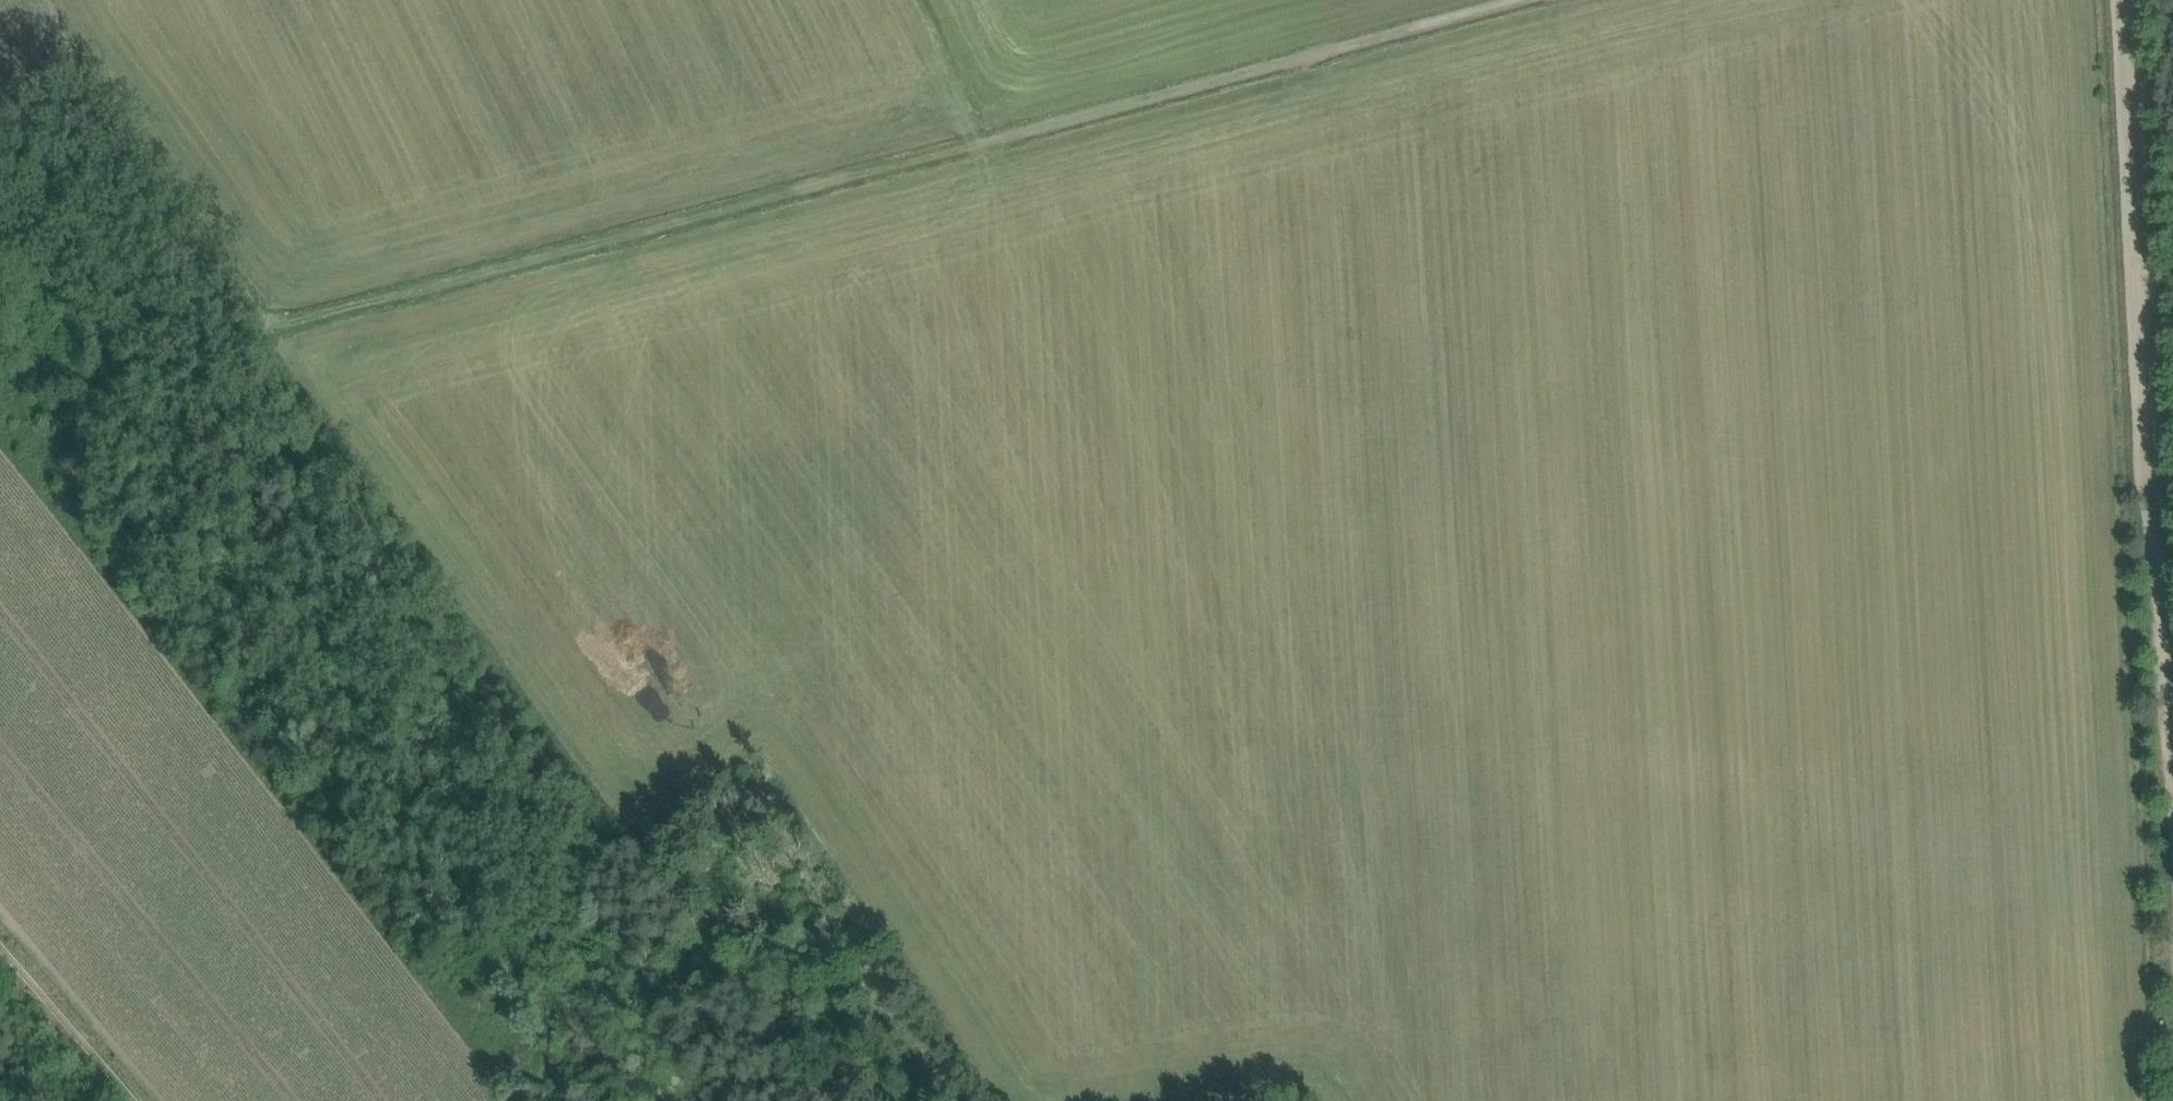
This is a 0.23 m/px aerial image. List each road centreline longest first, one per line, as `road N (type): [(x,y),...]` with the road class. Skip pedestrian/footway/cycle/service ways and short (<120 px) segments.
road 1 (track): [(2133,0),(2172,720)]
road 2 (track): [(0,948),(132,1100)]

